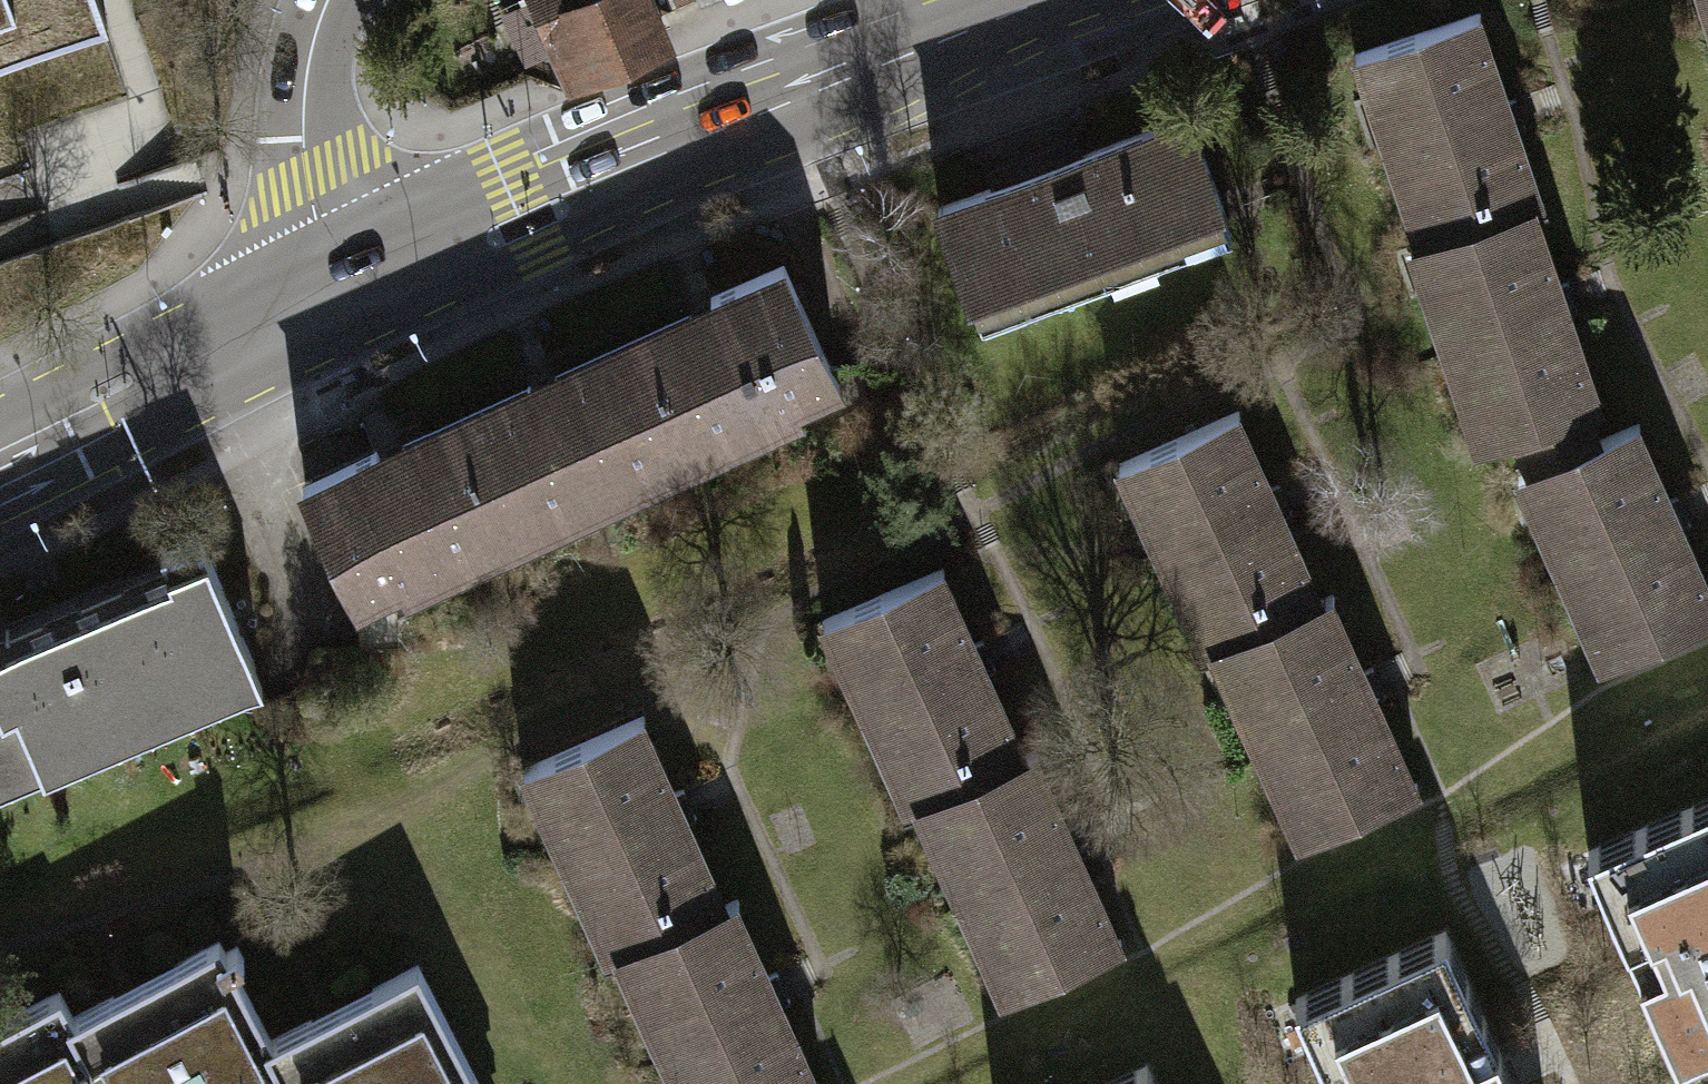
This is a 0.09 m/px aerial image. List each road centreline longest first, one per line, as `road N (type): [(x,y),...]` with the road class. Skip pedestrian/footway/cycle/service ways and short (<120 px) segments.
road 1 (secondary): [(334,298),(520,211),(1037,0)]
road 2 (secondary): [(0,460),(334,298)]
road 3 (tertiary): [(328,0),(309,51),(302,169),(308,218),(334,298)]

